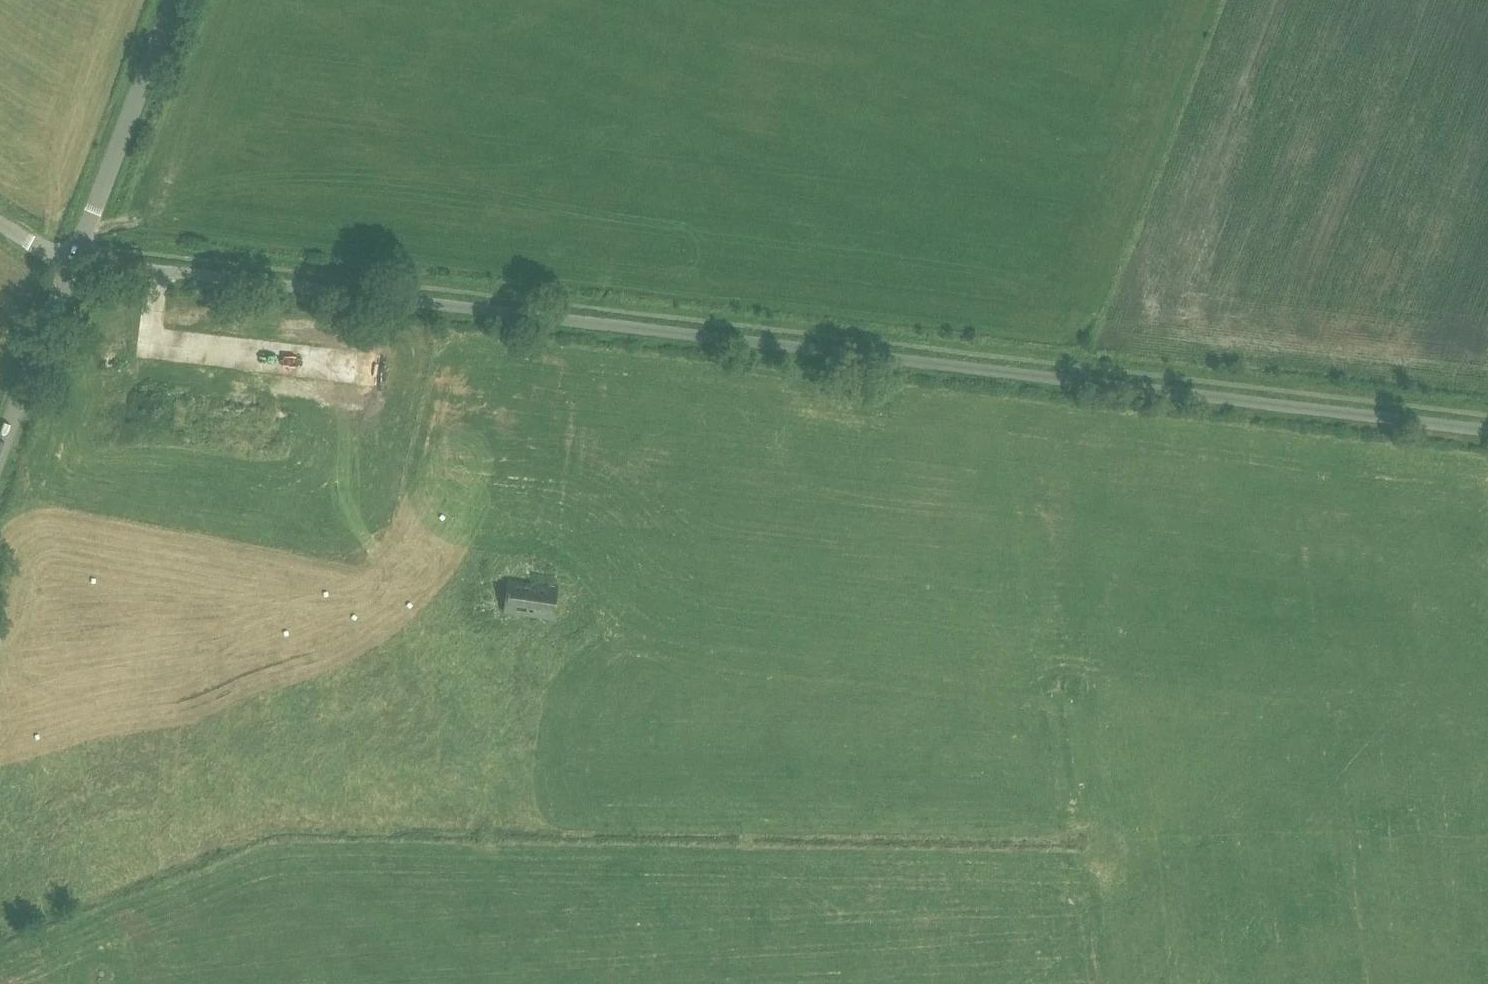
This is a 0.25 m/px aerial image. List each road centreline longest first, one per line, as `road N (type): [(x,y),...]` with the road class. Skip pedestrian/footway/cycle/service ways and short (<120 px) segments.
road 1 (unclassified): [(73,261),(174,0)]
road 2 (unclassified): [(0,454),(73,261)]

